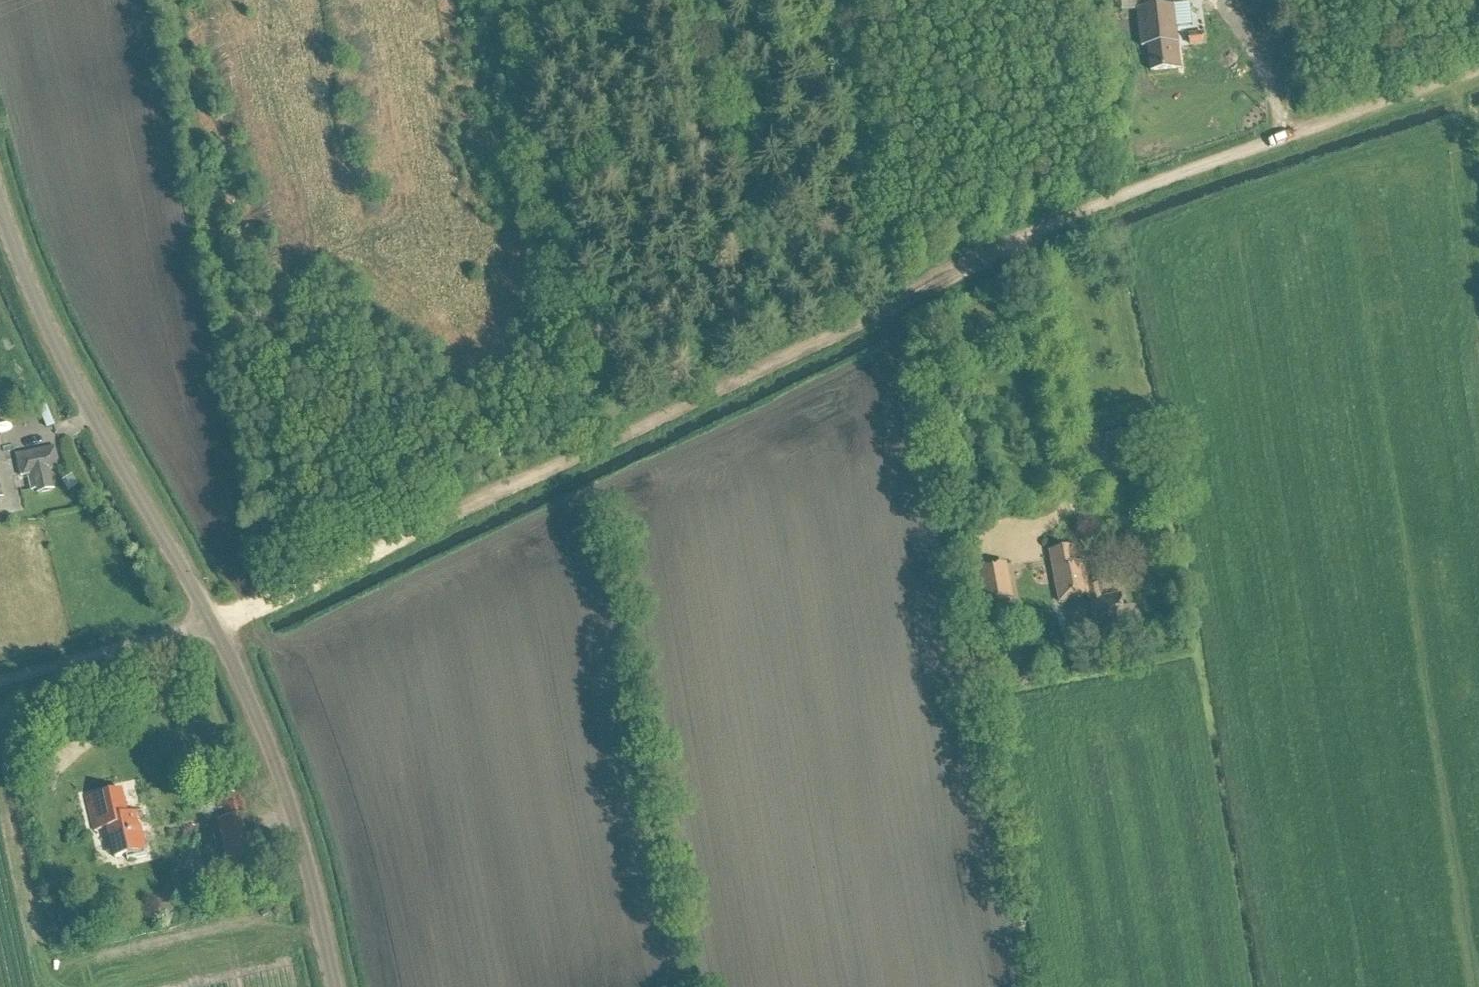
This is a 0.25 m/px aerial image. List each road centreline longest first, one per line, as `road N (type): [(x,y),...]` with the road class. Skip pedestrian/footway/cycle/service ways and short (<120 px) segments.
road 1 (track): [(218,630),(941,279),(1147,188),(1478,75)]
road 2 (unclassified): [(218,630),(39,327),(0,243)]
road 3 (unclassified): [(336,986),(279,773),(218,630)]
road 4 (unclassified): [(0,689),(218,630)]

